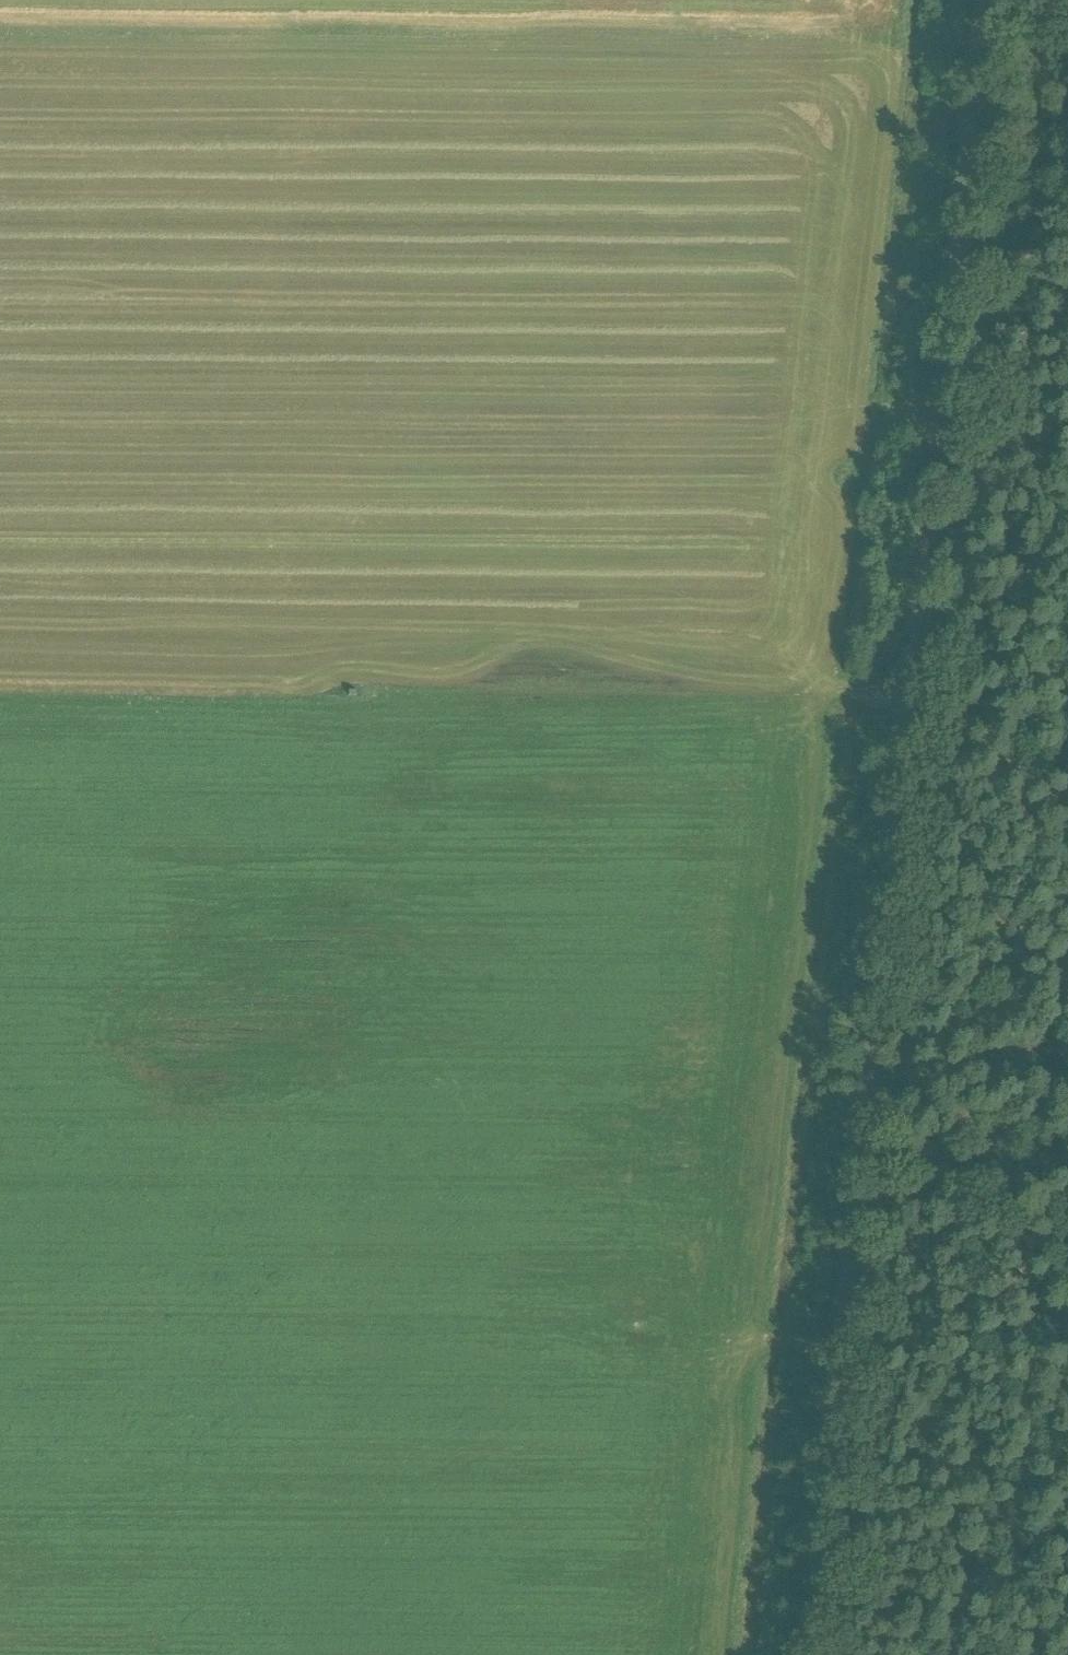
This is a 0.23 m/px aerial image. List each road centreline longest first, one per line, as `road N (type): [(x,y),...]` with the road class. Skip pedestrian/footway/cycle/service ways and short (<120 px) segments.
road 1 (unclassified): [(971,0),(819,1654)]

